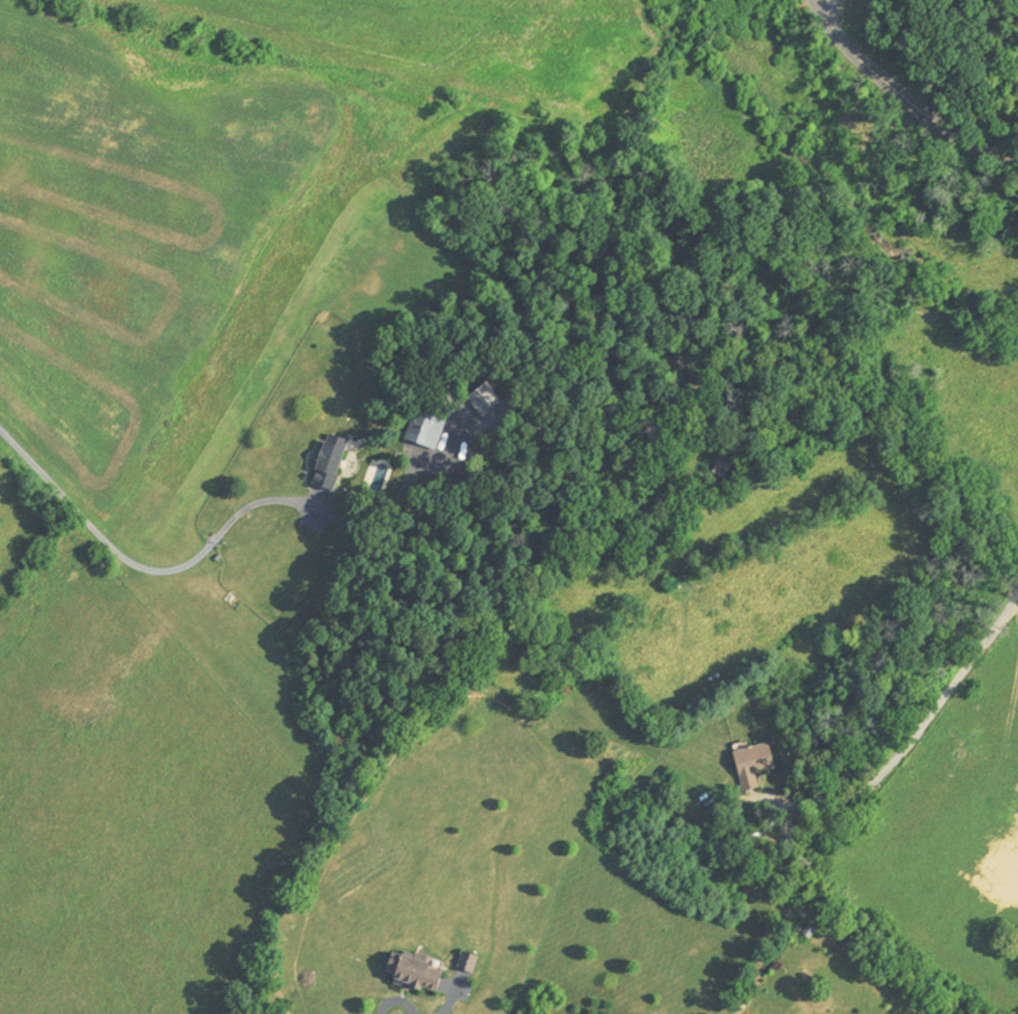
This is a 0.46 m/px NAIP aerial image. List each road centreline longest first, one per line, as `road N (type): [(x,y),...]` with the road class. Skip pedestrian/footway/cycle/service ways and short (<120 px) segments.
road 1 (residential): [(1017,162),(964,141),(860,66),(808,0)]

